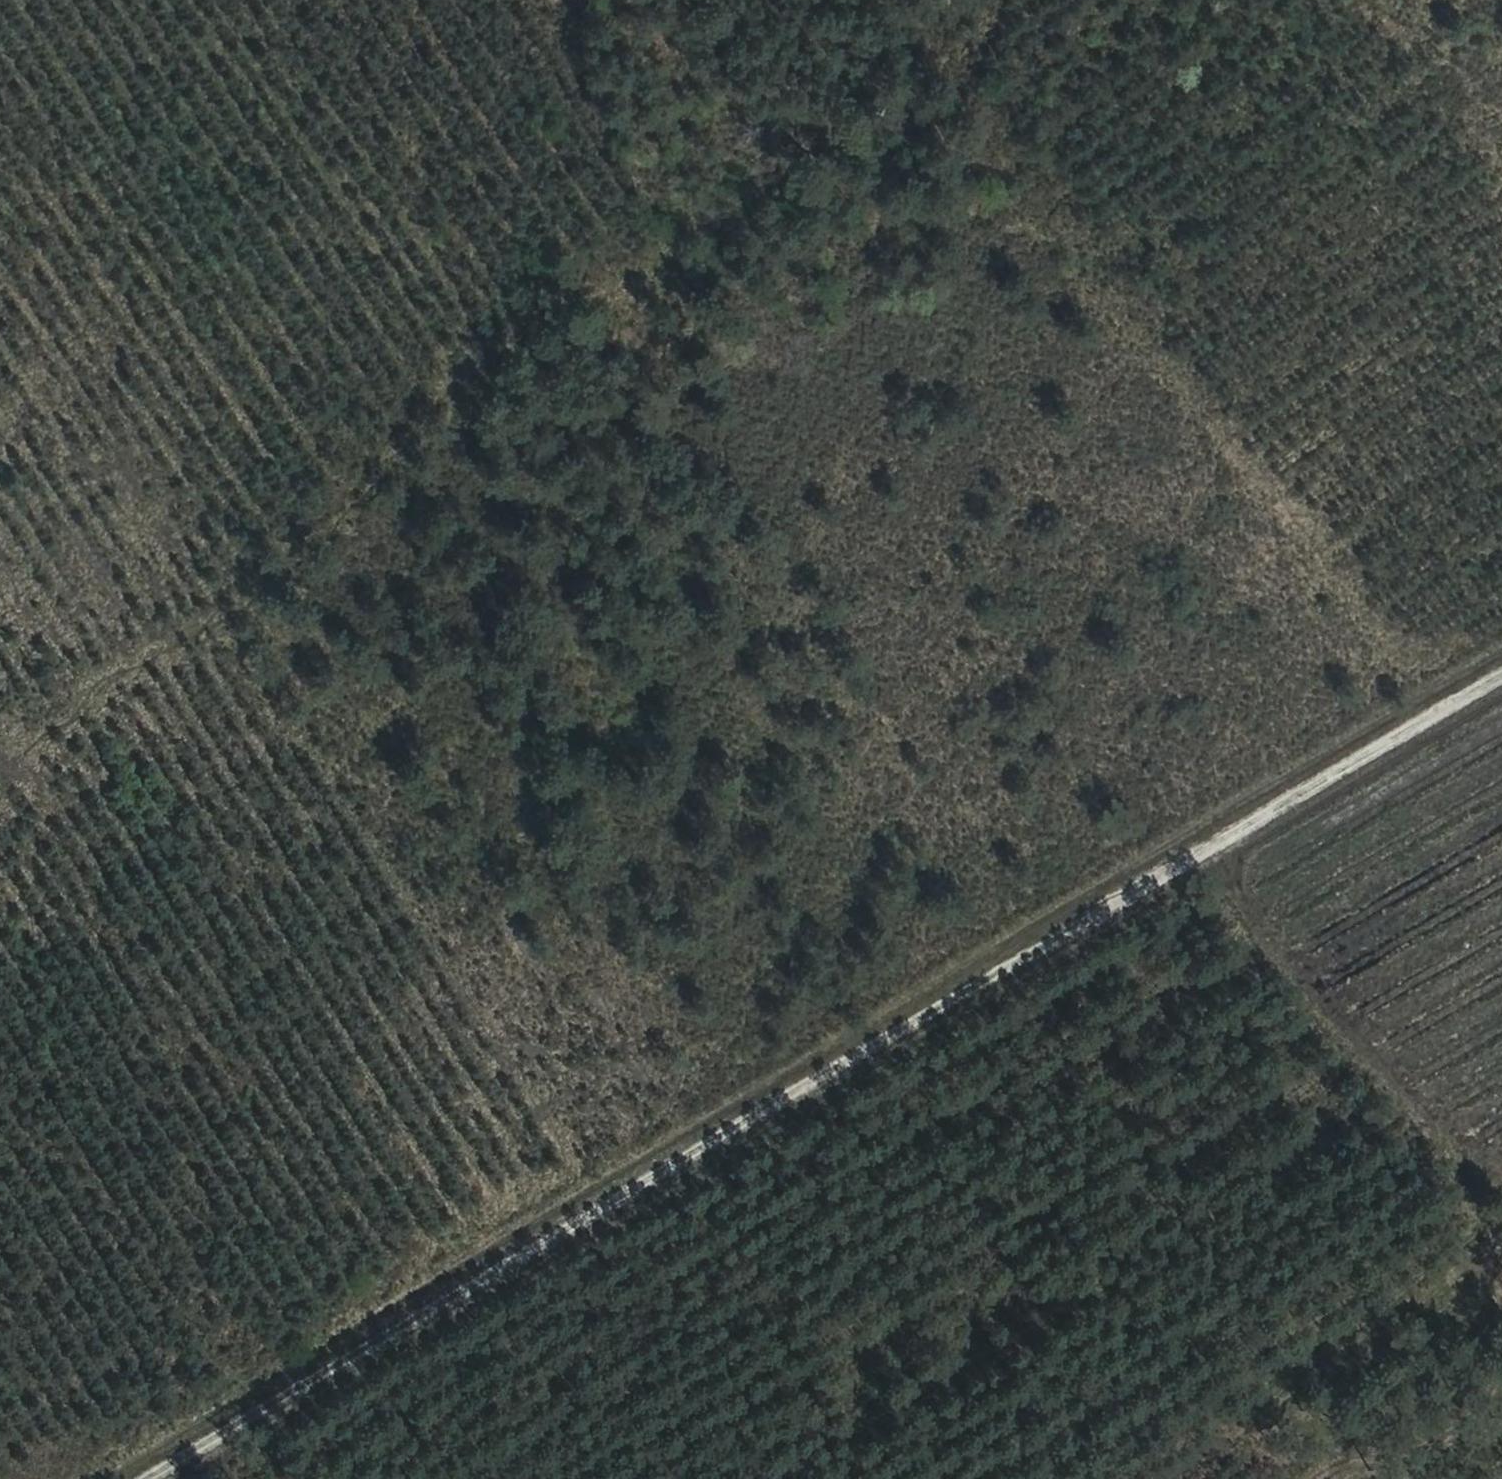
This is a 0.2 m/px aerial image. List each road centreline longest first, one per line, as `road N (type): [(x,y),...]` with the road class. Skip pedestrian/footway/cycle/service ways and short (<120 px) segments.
road 1 (track): [(1501,653),(1011,932),(192,1423)]
road 2 (track): [(244,1478),(0,1253)]

